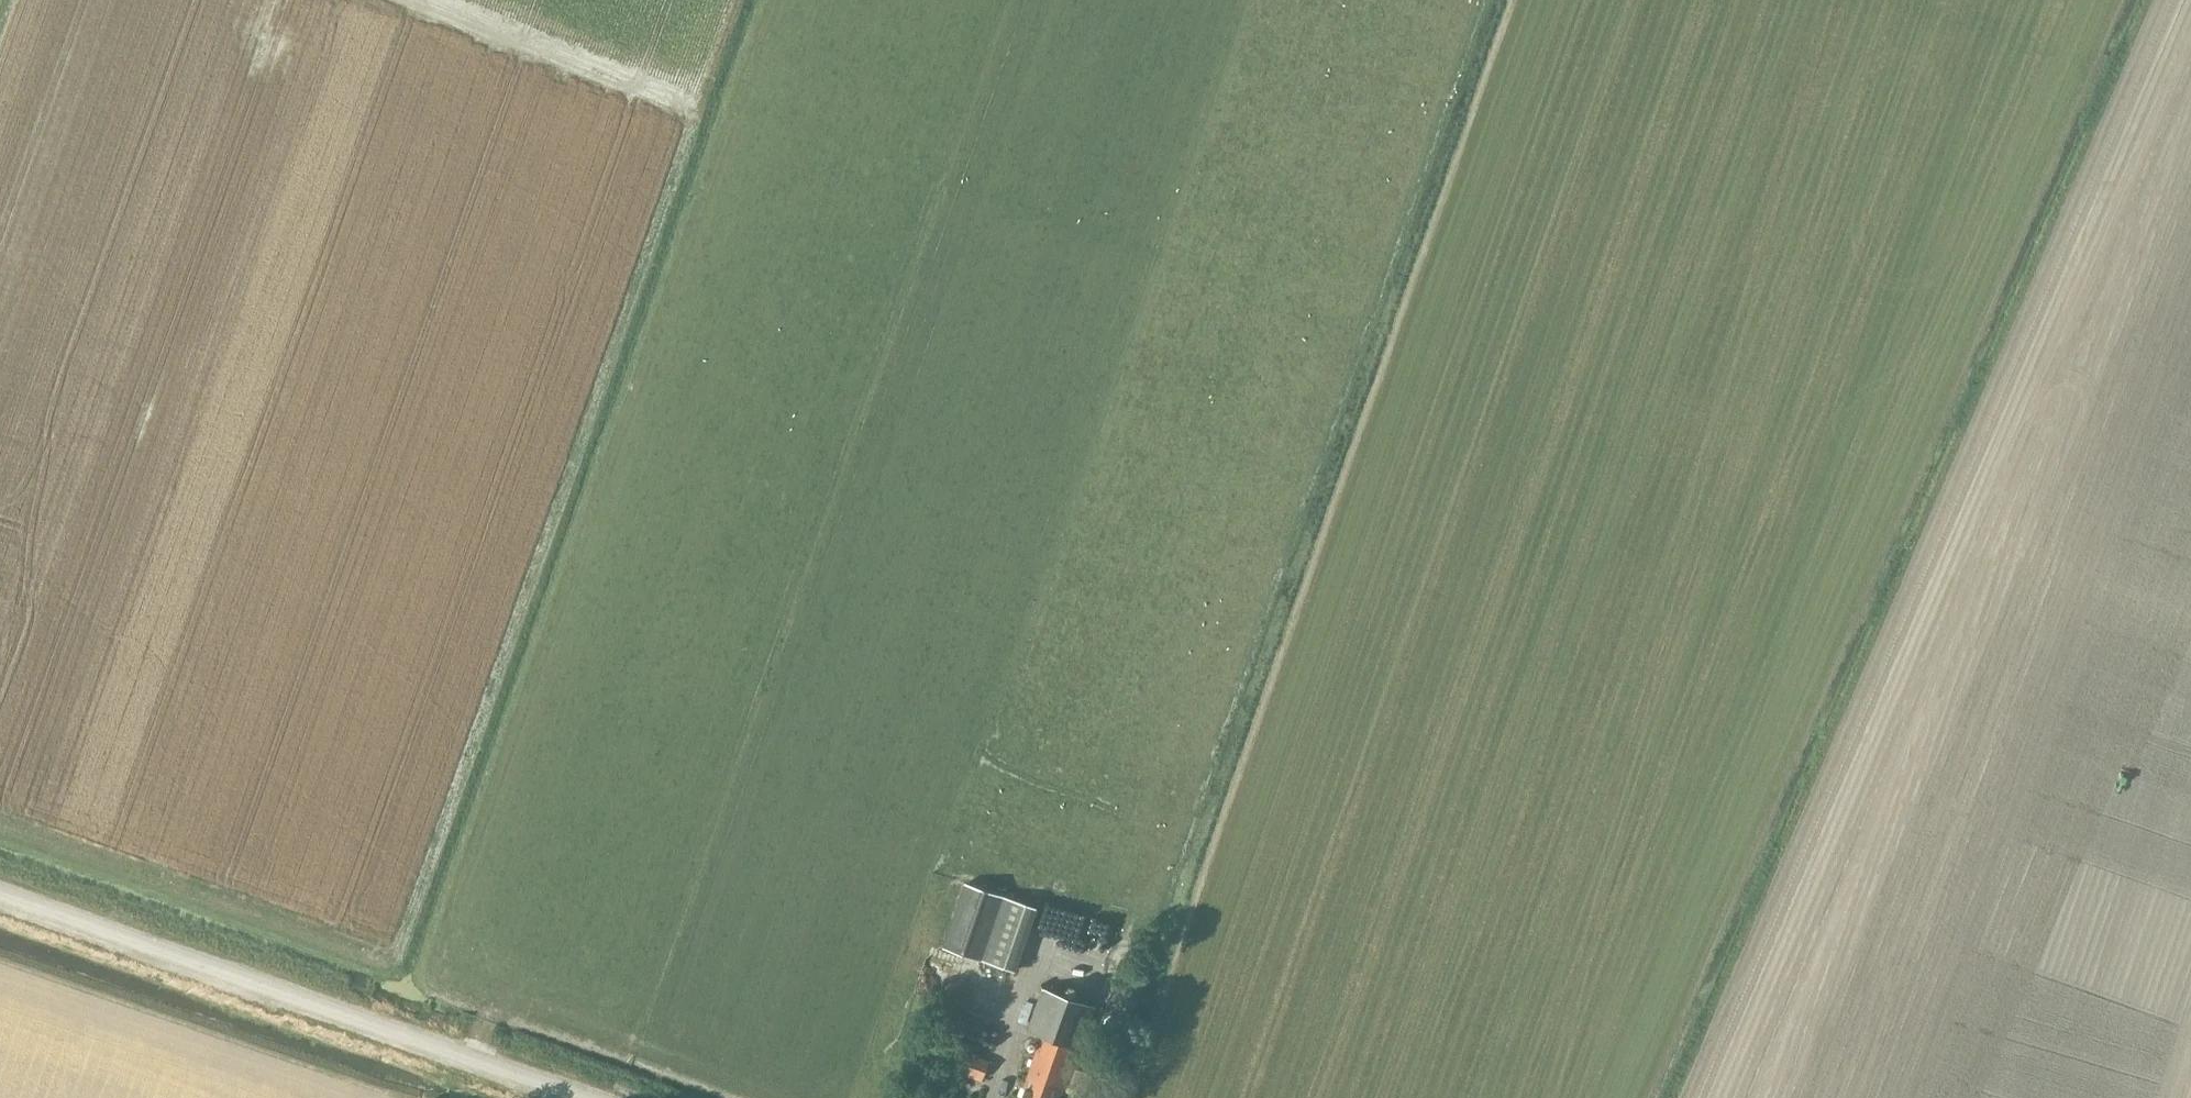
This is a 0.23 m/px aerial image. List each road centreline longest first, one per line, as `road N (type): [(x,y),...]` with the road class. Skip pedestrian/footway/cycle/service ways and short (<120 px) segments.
road 1 (unclassified): [(579,1097),(169,971),(0,906)]

